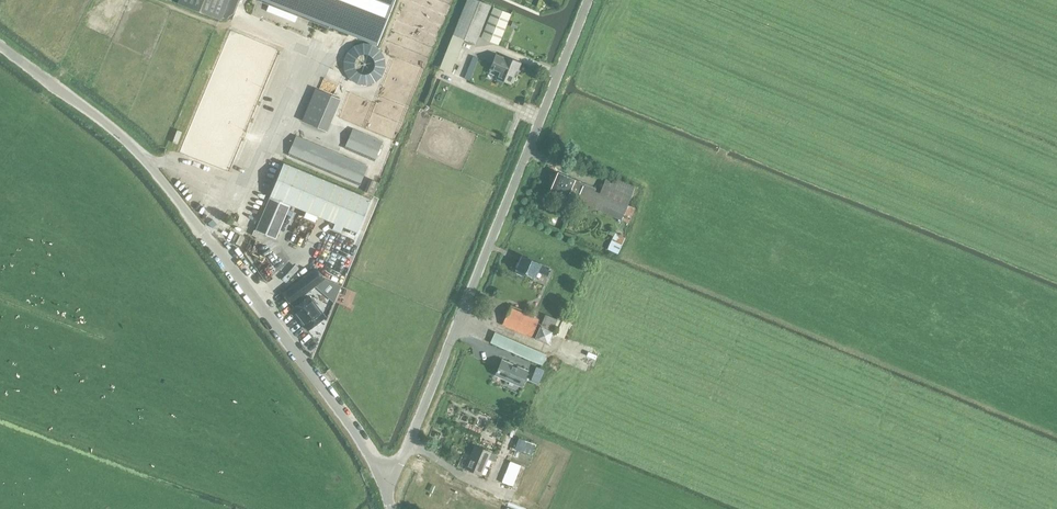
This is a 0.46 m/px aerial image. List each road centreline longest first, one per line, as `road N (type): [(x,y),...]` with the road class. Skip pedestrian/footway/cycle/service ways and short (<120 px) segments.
road 1 (unclassified): [(383,476),(150,166),(0,46)]
road 2 (unclassified): [(383,476),(397,464),(588,0)]

